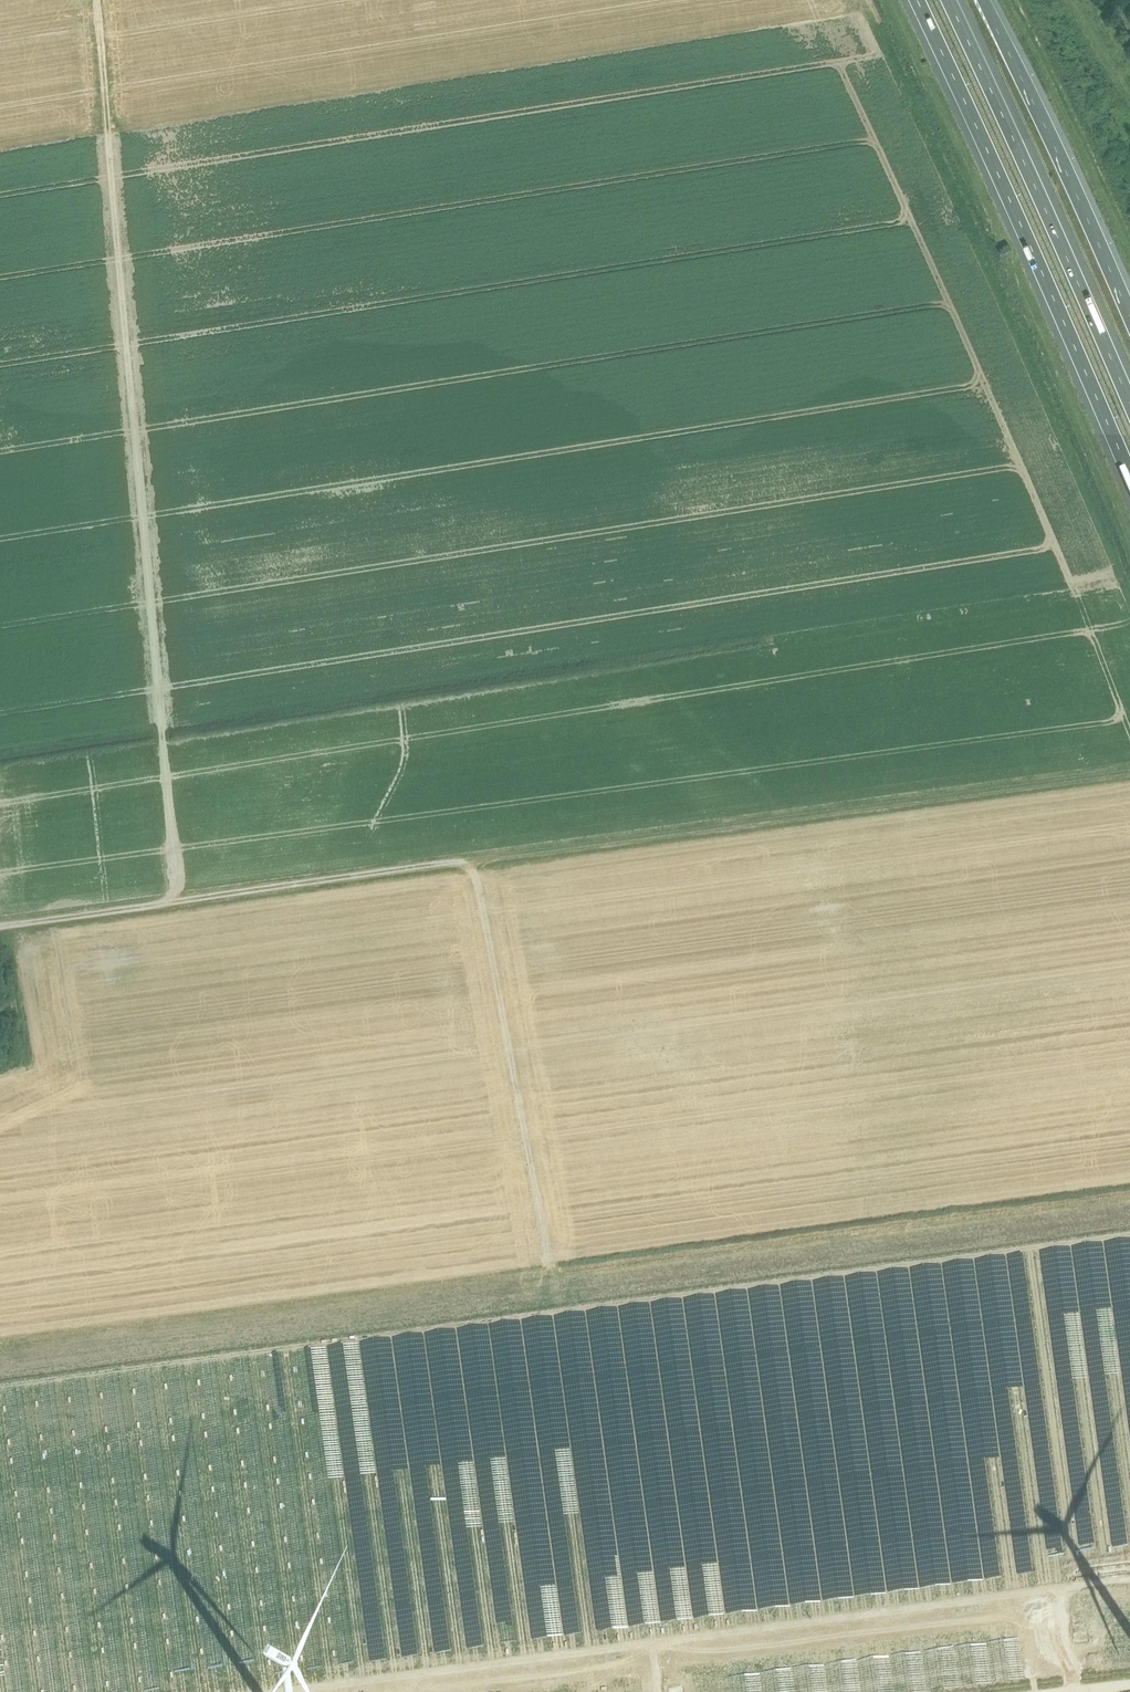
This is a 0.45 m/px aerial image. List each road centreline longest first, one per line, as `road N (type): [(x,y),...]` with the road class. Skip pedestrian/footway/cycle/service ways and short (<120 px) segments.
road 1 (motorway): [(918,0),(1129,476)]
road 2 (motorway): [(1129,402),(951,0)]
road 3 (motorway): [(1129,316),(982,0)]

